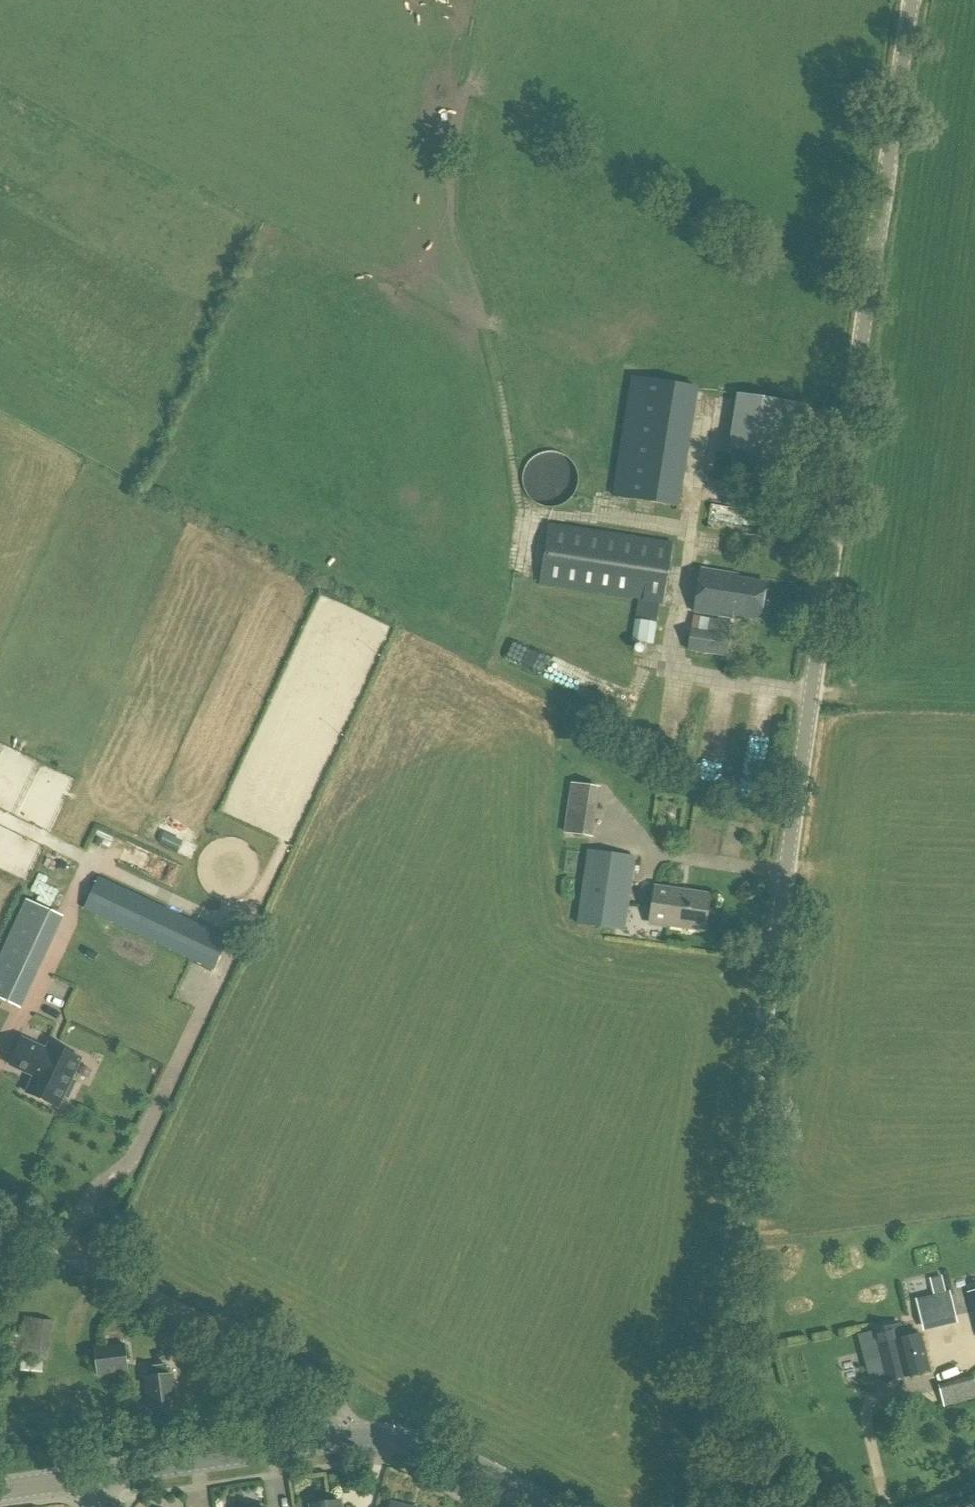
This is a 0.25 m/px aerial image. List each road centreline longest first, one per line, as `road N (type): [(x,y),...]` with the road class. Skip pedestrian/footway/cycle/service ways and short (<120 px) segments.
road 1 (unclassified): [(690,1506),(912,0)]
road 2 (unclassified): [(356,1433),(299,1372),(0,1213)]
road 3 (unclassified): [(95,1474),(356,1433)]
road 4 (unclassified): [(356,1433),(422,1442),(549,1506)]

